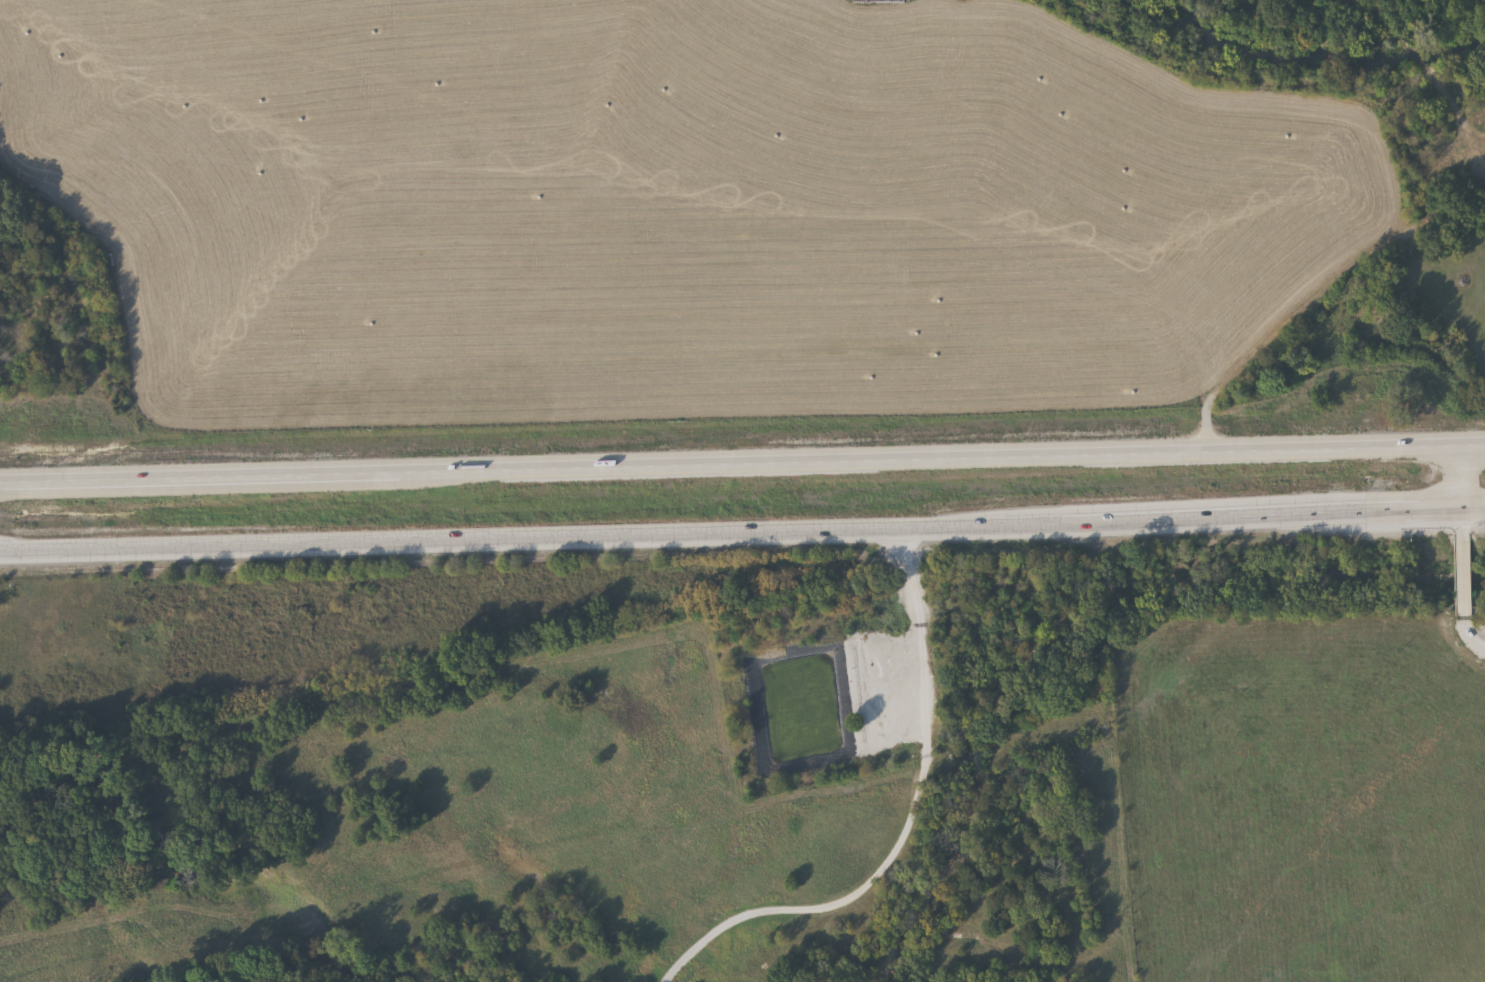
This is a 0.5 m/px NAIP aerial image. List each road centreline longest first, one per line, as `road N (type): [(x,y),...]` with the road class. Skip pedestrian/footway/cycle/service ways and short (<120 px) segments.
road 1 (trunk): [(0,552),(895,531),(1484,506)]
road 2 (trunk): [(1484,442),(0,481)]

